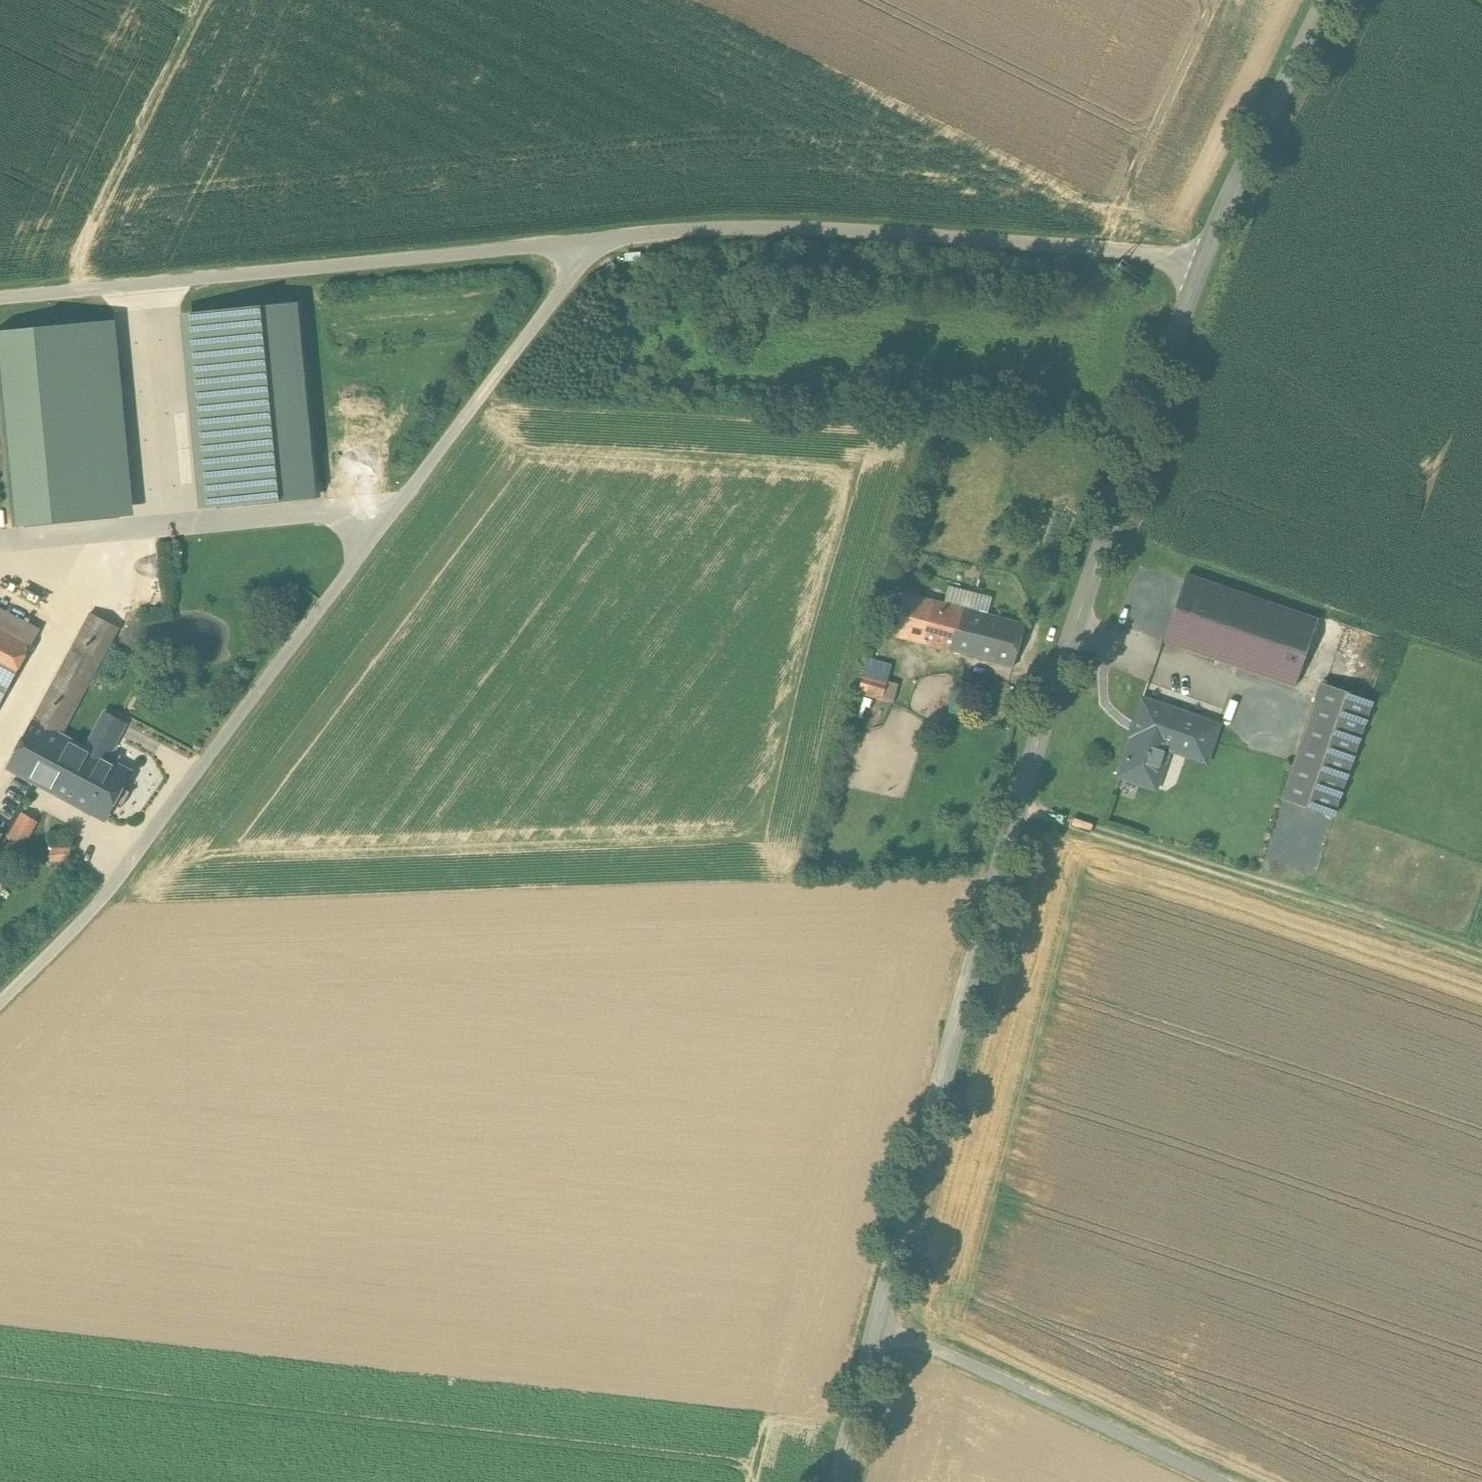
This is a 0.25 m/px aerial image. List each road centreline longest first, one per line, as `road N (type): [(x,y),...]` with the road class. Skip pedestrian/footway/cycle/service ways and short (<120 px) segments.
road 1 (secondary): [(1199,257),(1020,802),(840,1481)]
road 2 (residential): [(605,235),(92,912),(0,1002)]
road 3 (unclassified): [(605,235),(0,296)]
road 4 (unclassified): [(1199,257),(770,227),(605,235)]
road 5 (track): [(1020,802),(1481,959)]
road 6 (track): [(880,1321),(1225,1481)]
road 7 (track): [(69,289),(209,0)]
road 8 (secondary): [(1326,0),(1199,257)]

